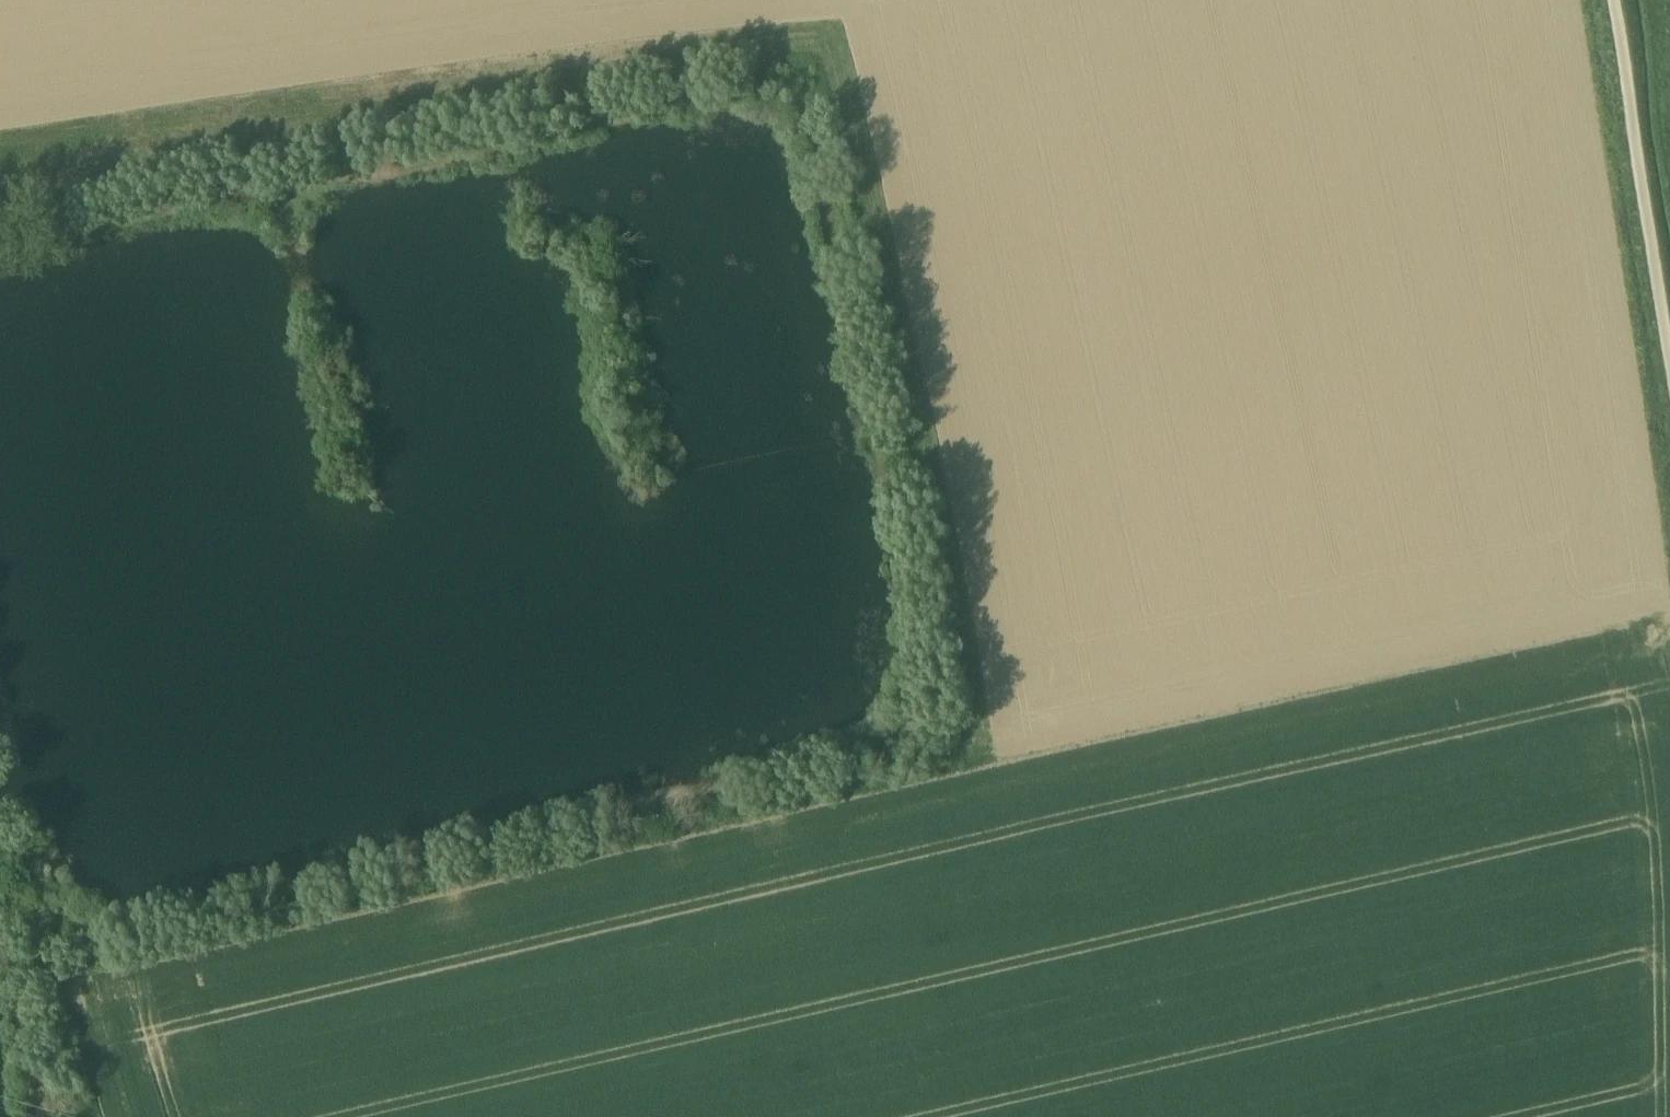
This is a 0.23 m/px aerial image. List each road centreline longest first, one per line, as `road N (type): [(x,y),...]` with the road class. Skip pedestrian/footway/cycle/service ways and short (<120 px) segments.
road 1 (unclassified): [(1615,0),(1669,329)]

